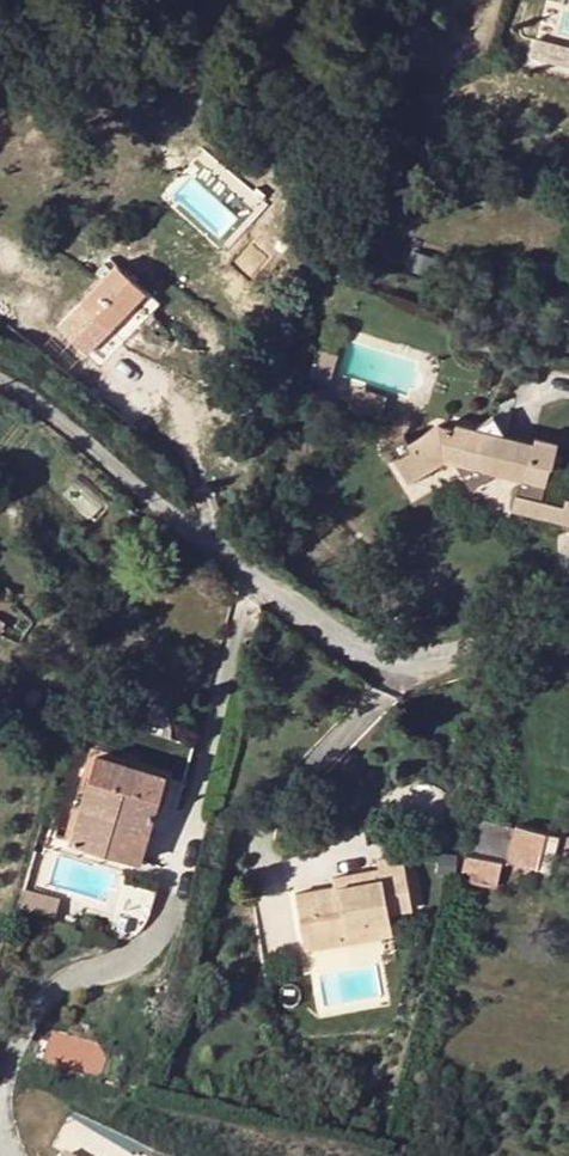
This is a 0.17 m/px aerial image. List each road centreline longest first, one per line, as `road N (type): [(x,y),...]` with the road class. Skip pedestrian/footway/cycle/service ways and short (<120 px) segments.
road 1 (unclassified): [(0,372),(263,588),(364,653),(390,661),(523,643),(568,652)]

